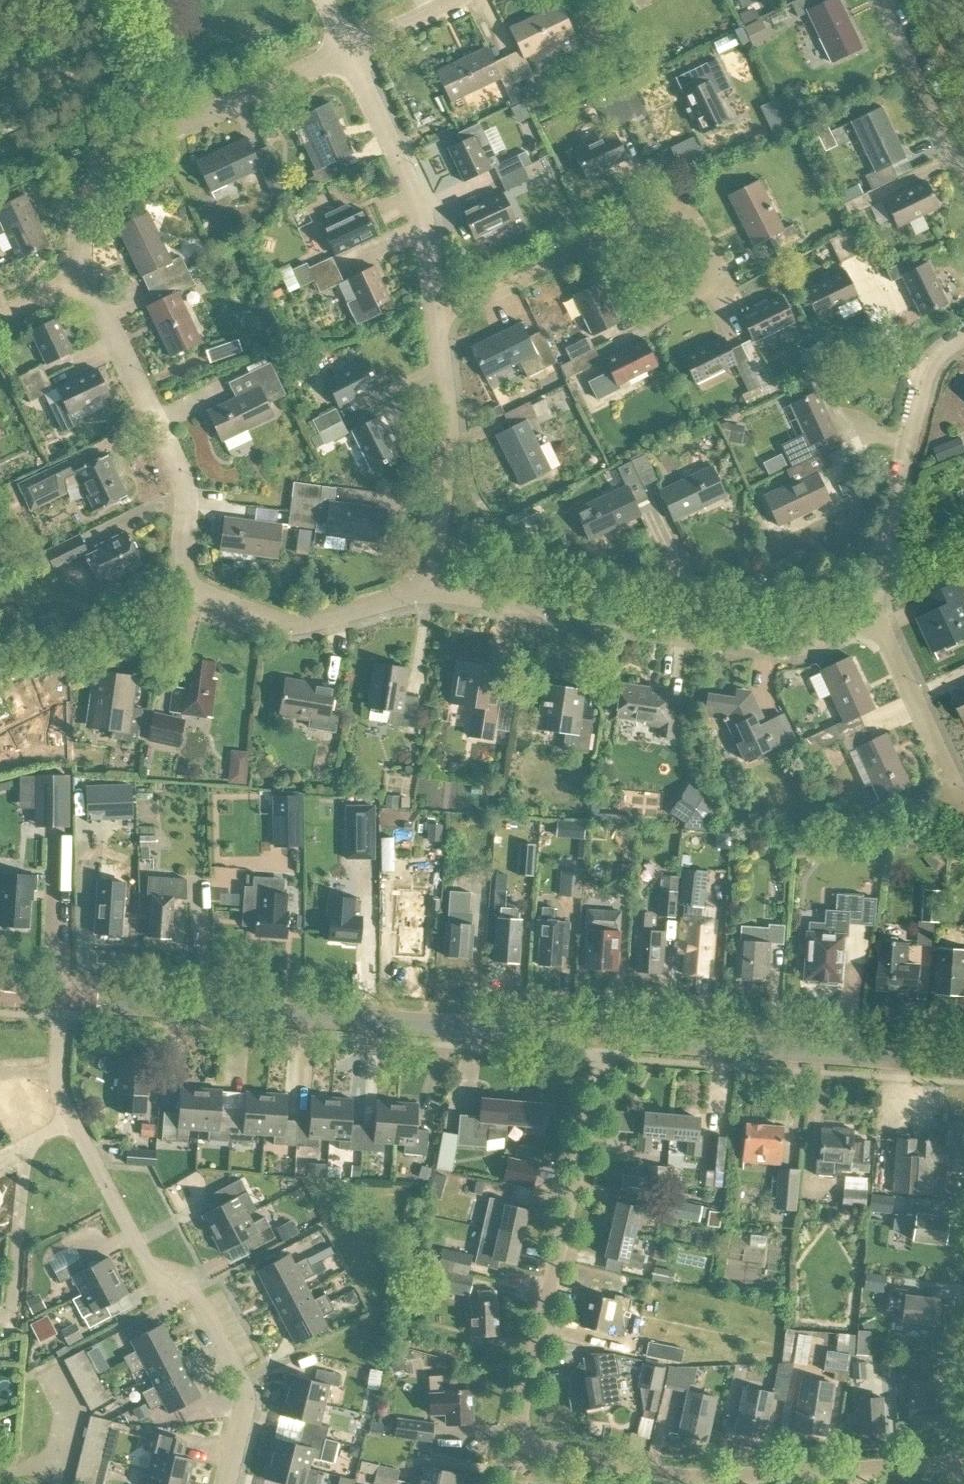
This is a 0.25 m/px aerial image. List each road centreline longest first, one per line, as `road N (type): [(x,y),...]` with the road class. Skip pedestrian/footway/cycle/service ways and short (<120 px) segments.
road 1 (tertiary): [(604,1037),(64,999)]
road 2 (residential): [(963,1463),(689,1478),(515,1443)]
road 3 (residential): [(427,592),(785,644),(812,642),(861,611)]
road 4 (residential): [(650,321),(711,290),(715,267),(686,210),(656,208),(499,287),(435,303)]
road 5 (residential): [(224,1483),(244,1385),(186,1283),(146,1261),(72,1122)]
road 6 (residential): [(515,1443),(604,1037)]
road 7 (residential): [(81,271),(88,204),(116,161),(161,132),(348,50)]
road 8 (tertiary): [(963,1063),(604,1037)]
road 9 (residential): [(198,594),(182,571),(184,479),(81,271)]
road 10 (residential): [(861,611),(873,596),(921,384),(946,344),(963,336)]
road 11 (residential): [(427,592),(446,400),(435,303)]
road 12 (residential): [(435,303),(424,216),(348,50)]
road 13 (residential): [(198,594),(275,622),(304,623),(427,592)]
road 14 (residential): [(0,1318),(10,1311),(32,1140),(72,1122)]
road 15 (residential): [(963,801),(896,661),(861,611)]
road 16 (residential): [(963,162),(887,0)]
road 17 (residential): [(72,1122),(60,1076),(64,999)]

